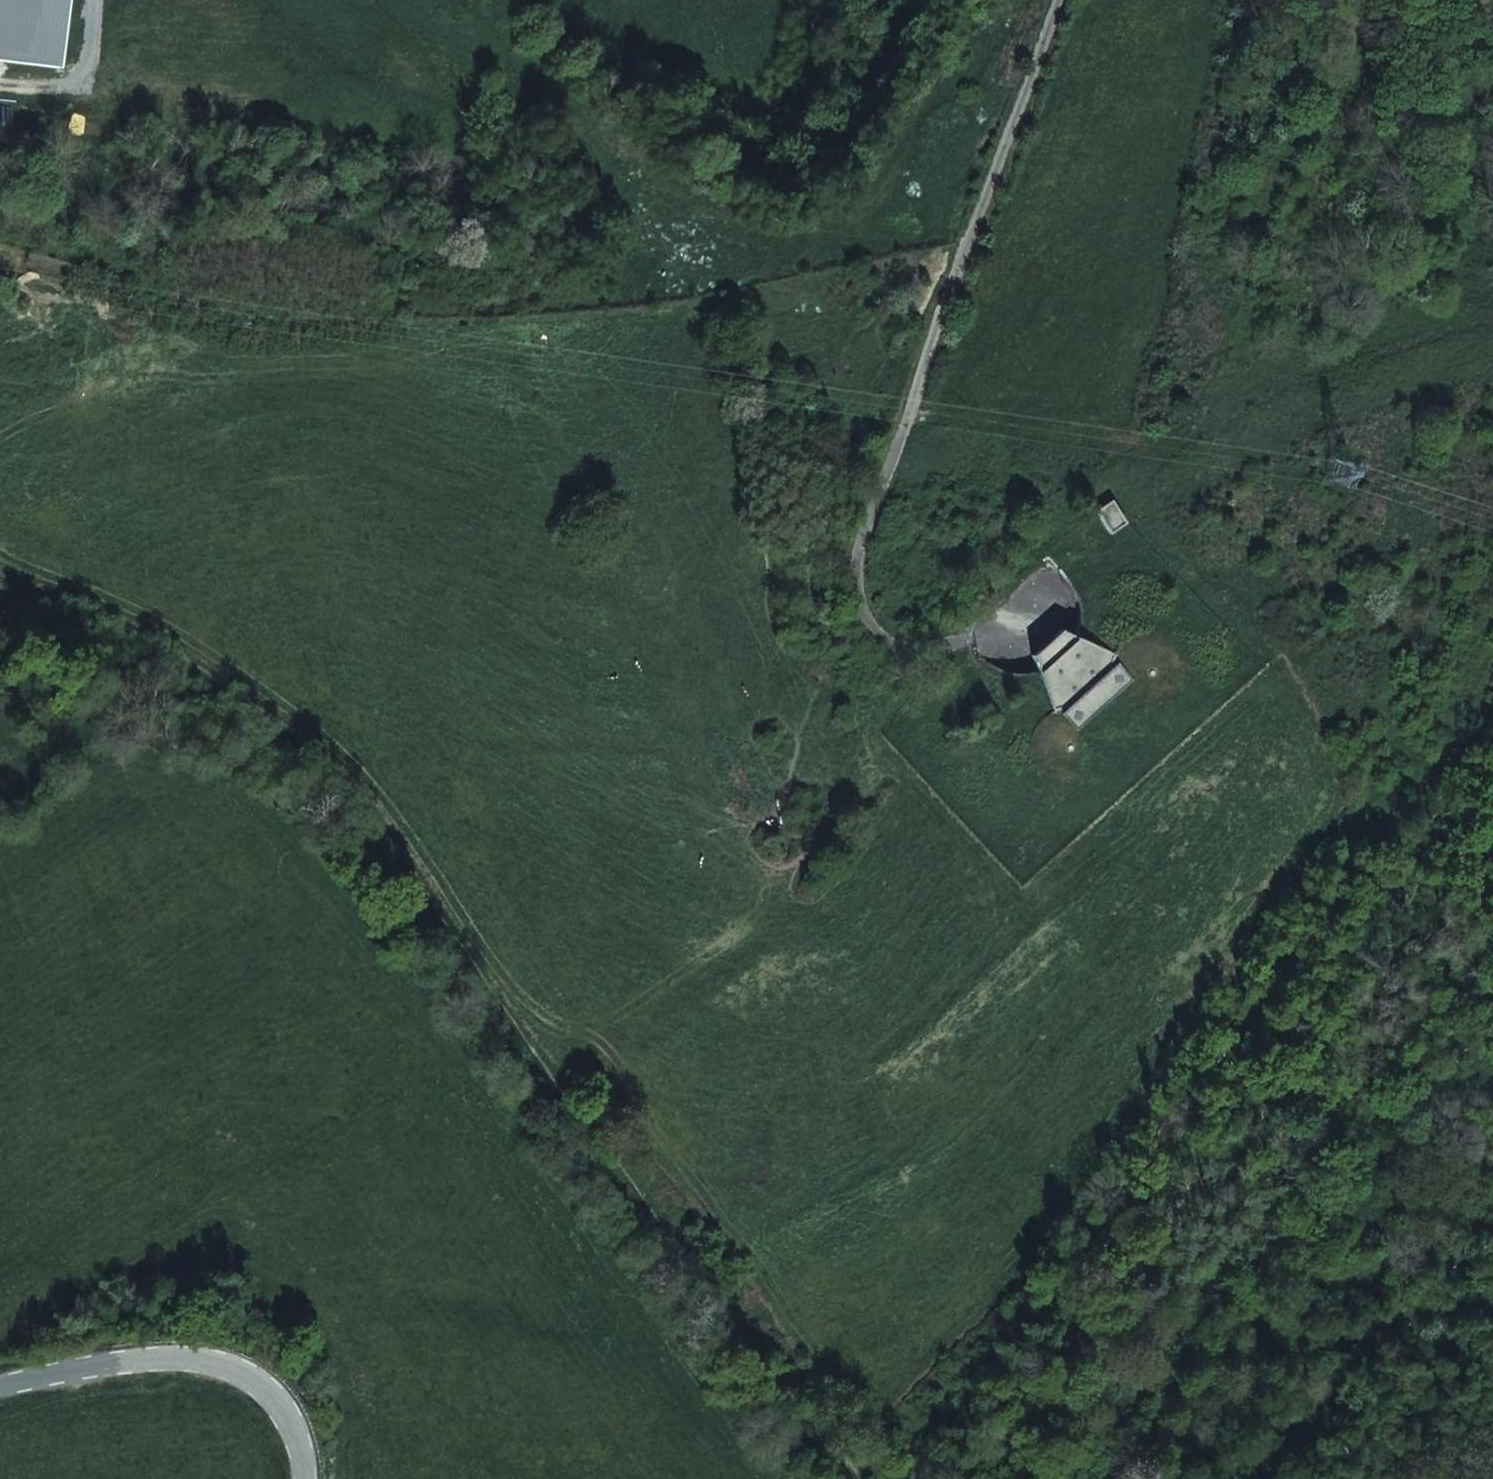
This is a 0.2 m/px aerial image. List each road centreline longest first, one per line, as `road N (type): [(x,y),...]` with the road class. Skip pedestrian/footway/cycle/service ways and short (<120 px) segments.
road 1 (track): [(0,590),(158,623),(250,674),(334,742),(426,862),(615,1145),(756,1322),(866,1478)]
road 2 (track): [(1492,734),(1402,800),(1256,994),(1080,1265),(925,1478)]
road 3 (unclassified): [(0,1361),(184,1329),(281,1353),(307,1439),(304,1478)]

